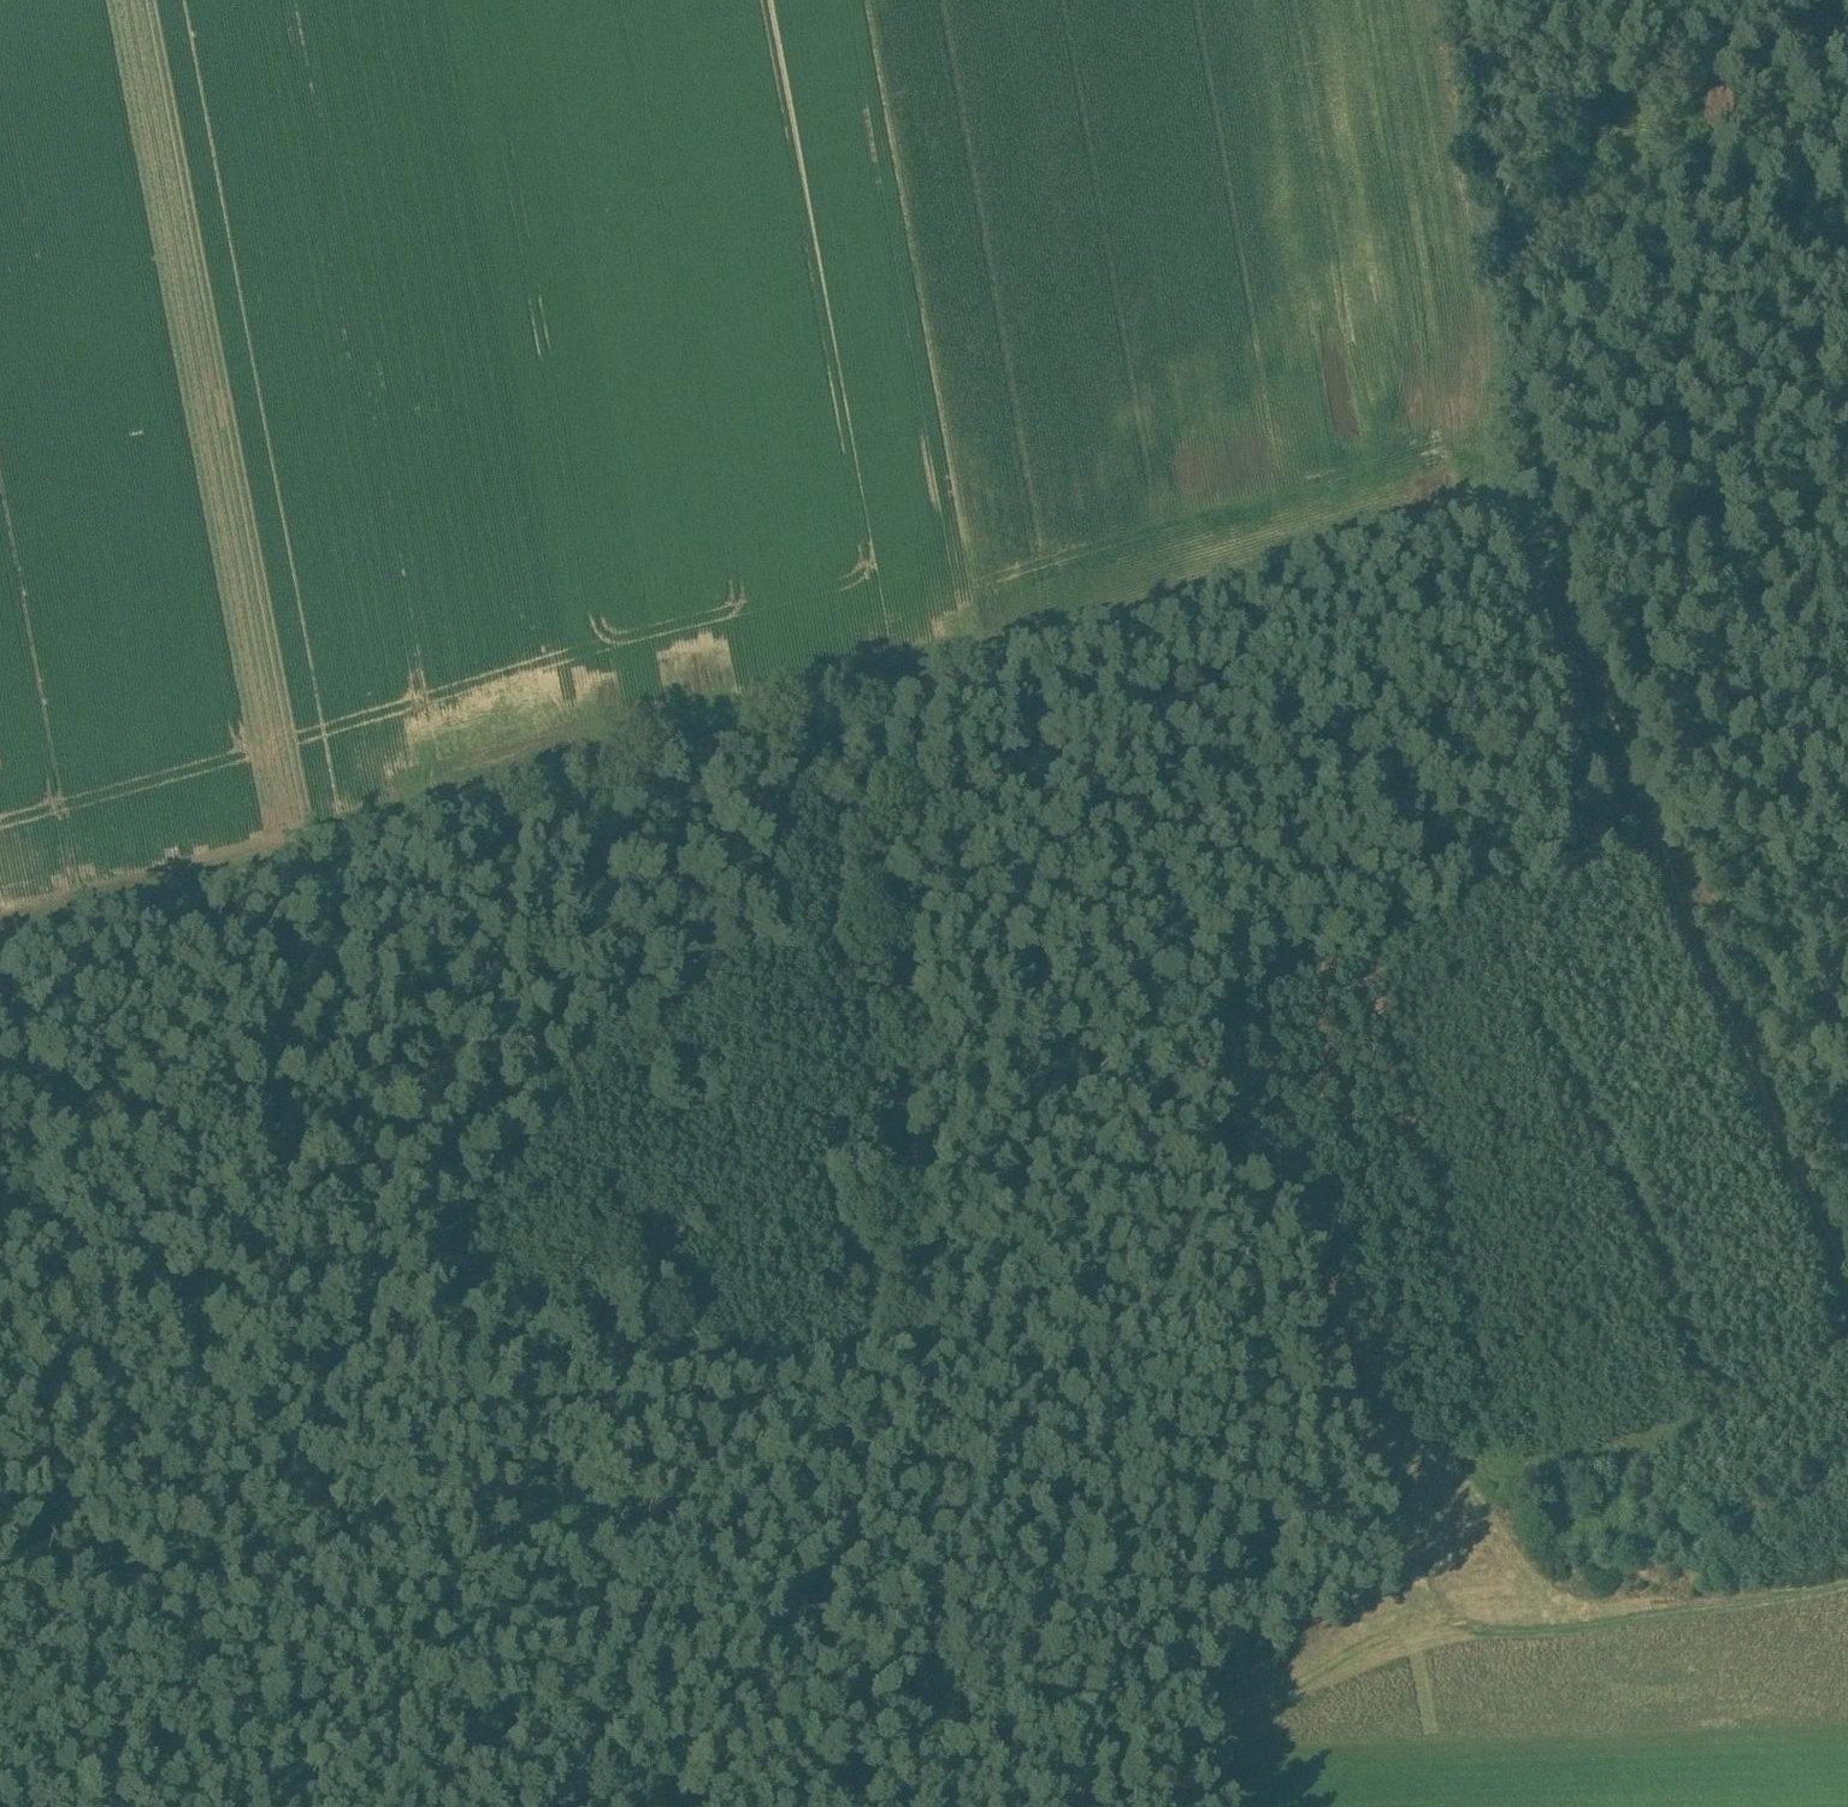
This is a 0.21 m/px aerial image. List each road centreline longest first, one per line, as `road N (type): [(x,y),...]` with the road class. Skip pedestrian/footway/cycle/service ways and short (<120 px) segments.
road 1 (track): [(0,939),(1433,520),(1500,515),(1538,526),(1573,592),(1847,1254)]
road 2 (track): [(875,678),(902,960),(946,1806)]
road 3 (track): [(1538,526),(1555,496),(1520,294),(1736,72),(1847,22)]

